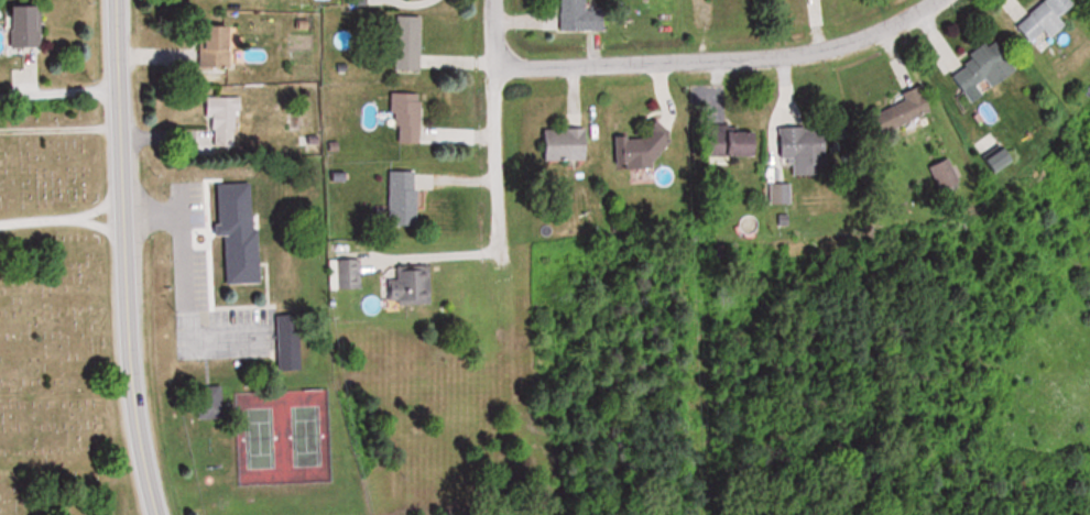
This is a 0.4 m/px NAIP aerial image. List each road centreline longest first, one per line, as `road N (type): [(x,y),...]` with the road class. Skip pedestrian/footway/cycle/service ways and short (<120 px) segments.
road 1 (residential): [(153,514),(126,362),(112,0)]
road 2 (residential): [(929,0),(871,31),(786,54),(560,69),(510,67),(501,58)]

